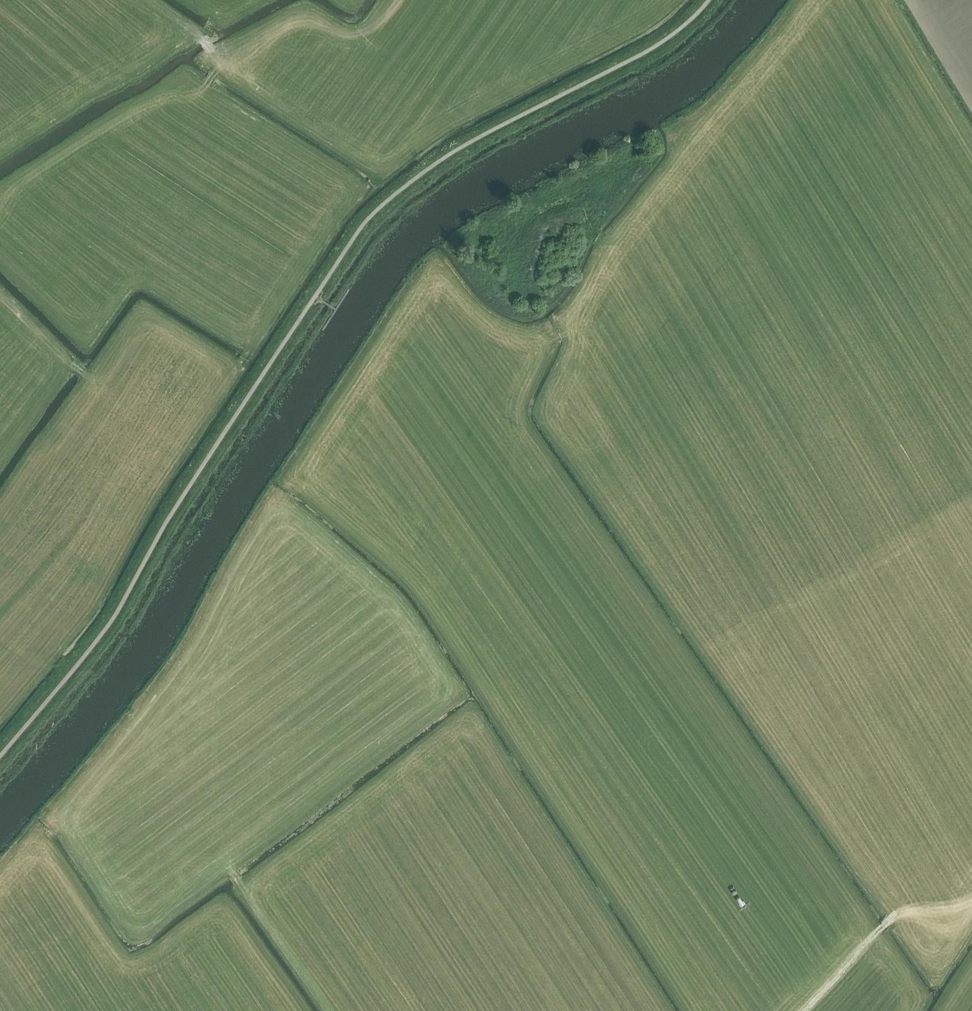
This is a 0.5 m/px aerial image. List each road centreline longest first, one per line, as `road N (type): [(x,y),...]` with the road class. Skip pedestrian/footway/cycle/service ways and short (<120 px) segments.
road 1 (track): [(75,554),(51,654),(25,679)]
road 2 (track): [(803,1010),(896,912)]
road 3 (track): [(0,291),(93,380)]

